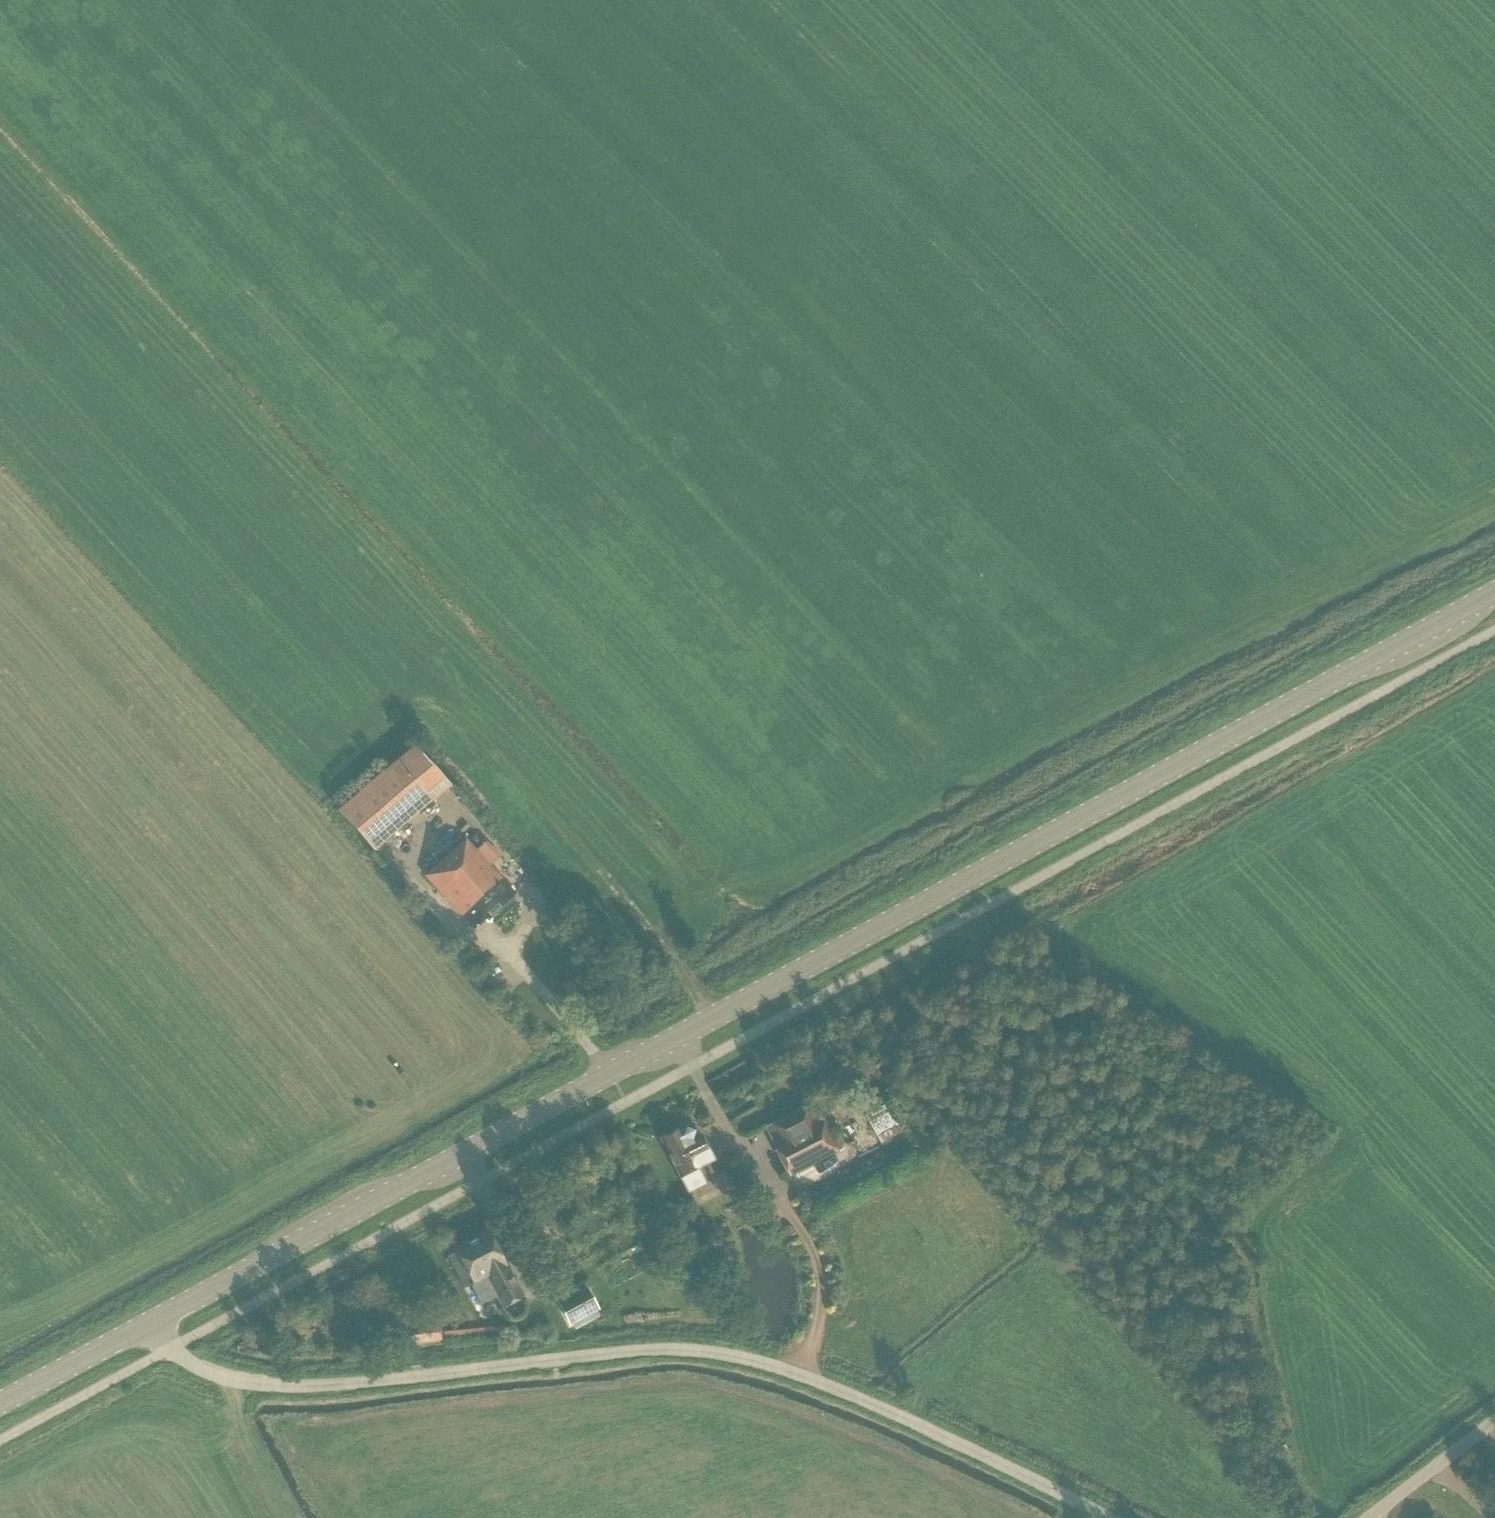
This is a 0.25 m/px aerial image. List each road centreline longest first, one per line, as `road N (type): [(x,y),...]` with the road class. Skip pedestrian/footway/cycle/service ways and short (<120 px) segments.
road 1 (tertiary): [(157,1322),(1494,594)]
road 2 (unclassified): [(157,1322),(172,1349),(212,1373),(300,1386),(658,1349),(724,1353),(864,1401),(1111,1517)]
road 3 (tertiary): [(0,1405),(157,1322)]
road 4 (unclassified): [(1370,1517),(1494,1420)]
road 5 (track): [(230,1377),(298,1517)]

